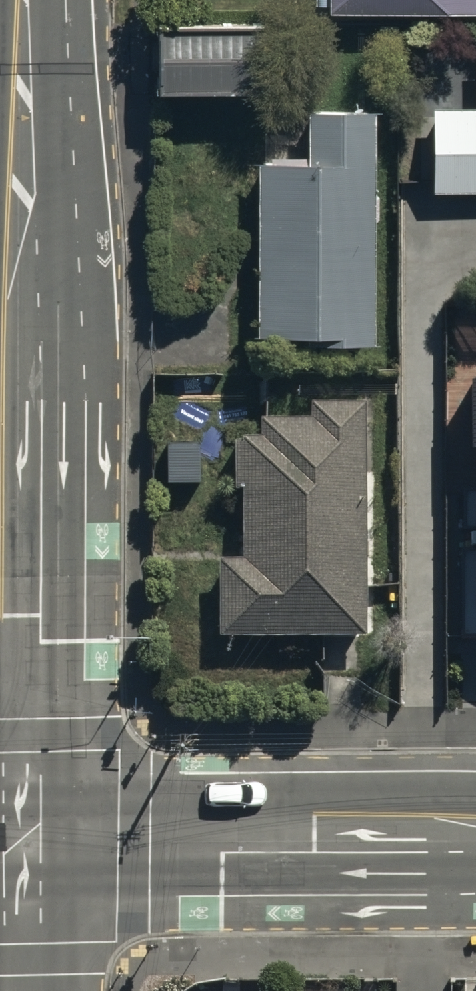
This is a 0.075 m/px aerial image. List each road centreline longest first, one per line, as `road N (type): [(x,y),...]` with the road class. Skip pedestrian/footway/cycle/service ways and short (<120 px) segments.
road 1 (tertiary): [(20,0),(15,861)]
road 2 (tertiary): [(15,861),(475,854)]
road 3 (tertiary): [(15,861),(16,990)]

